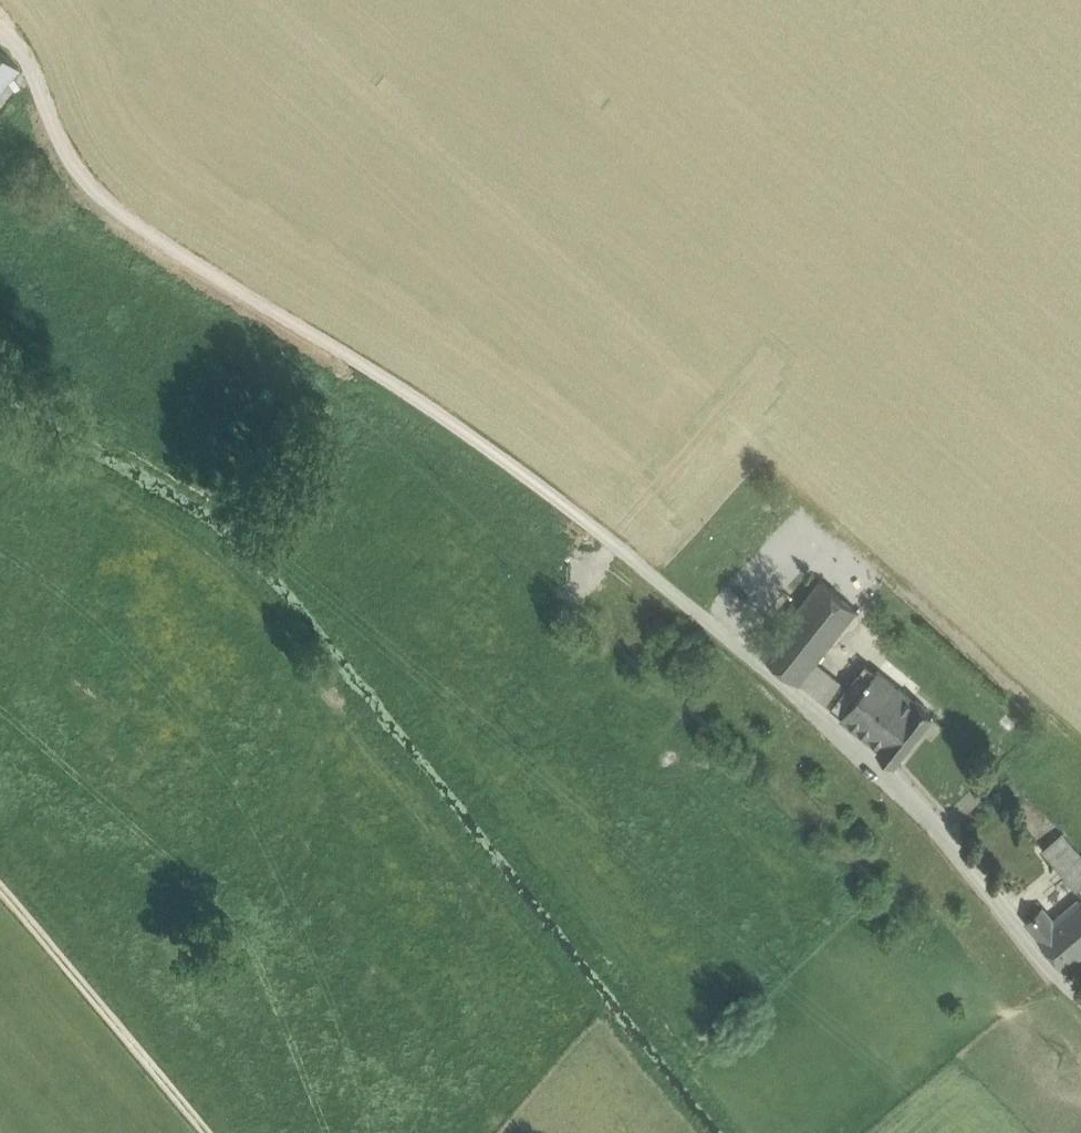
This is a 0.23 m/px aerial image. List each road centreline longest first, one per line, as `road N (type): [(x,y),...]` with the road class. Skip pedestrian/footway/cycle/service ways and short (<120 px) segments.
road 1 (residential): [(1080,999),(921,814),(701,611),(409,397),(102,194),(61,141),(0,25)]

